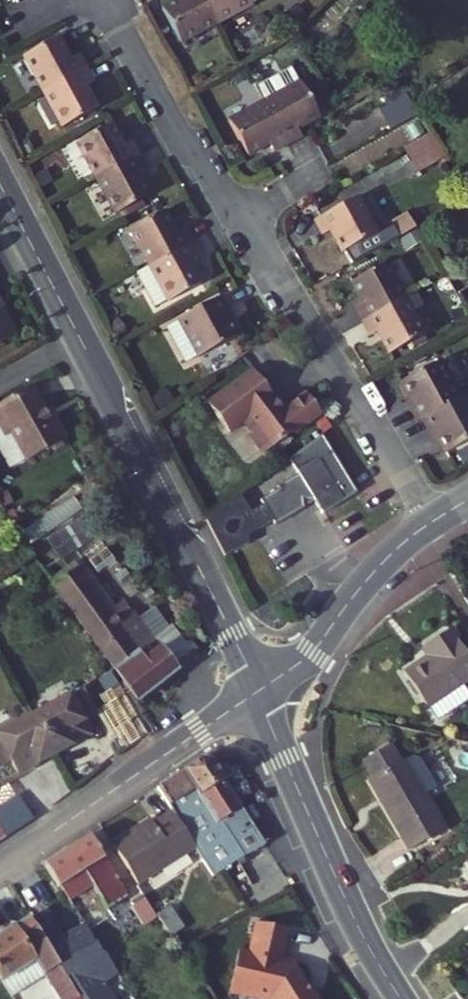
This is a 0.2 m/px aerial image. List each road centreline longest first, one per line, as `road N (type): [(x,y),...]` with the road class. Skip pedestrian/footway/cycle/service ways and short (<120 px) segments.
road 1 (residential): [(106,0),(434,521)]
road 2 (tertiary): [(257,692),(0,186)]
road 3 (tertiary): [(402,998),(357,924),(257,692)]
road 4 (unclassified): [(257,692),(0,866)]
road 5 (residential): [(257,692),(308,657),(389,557),(434,521)]

